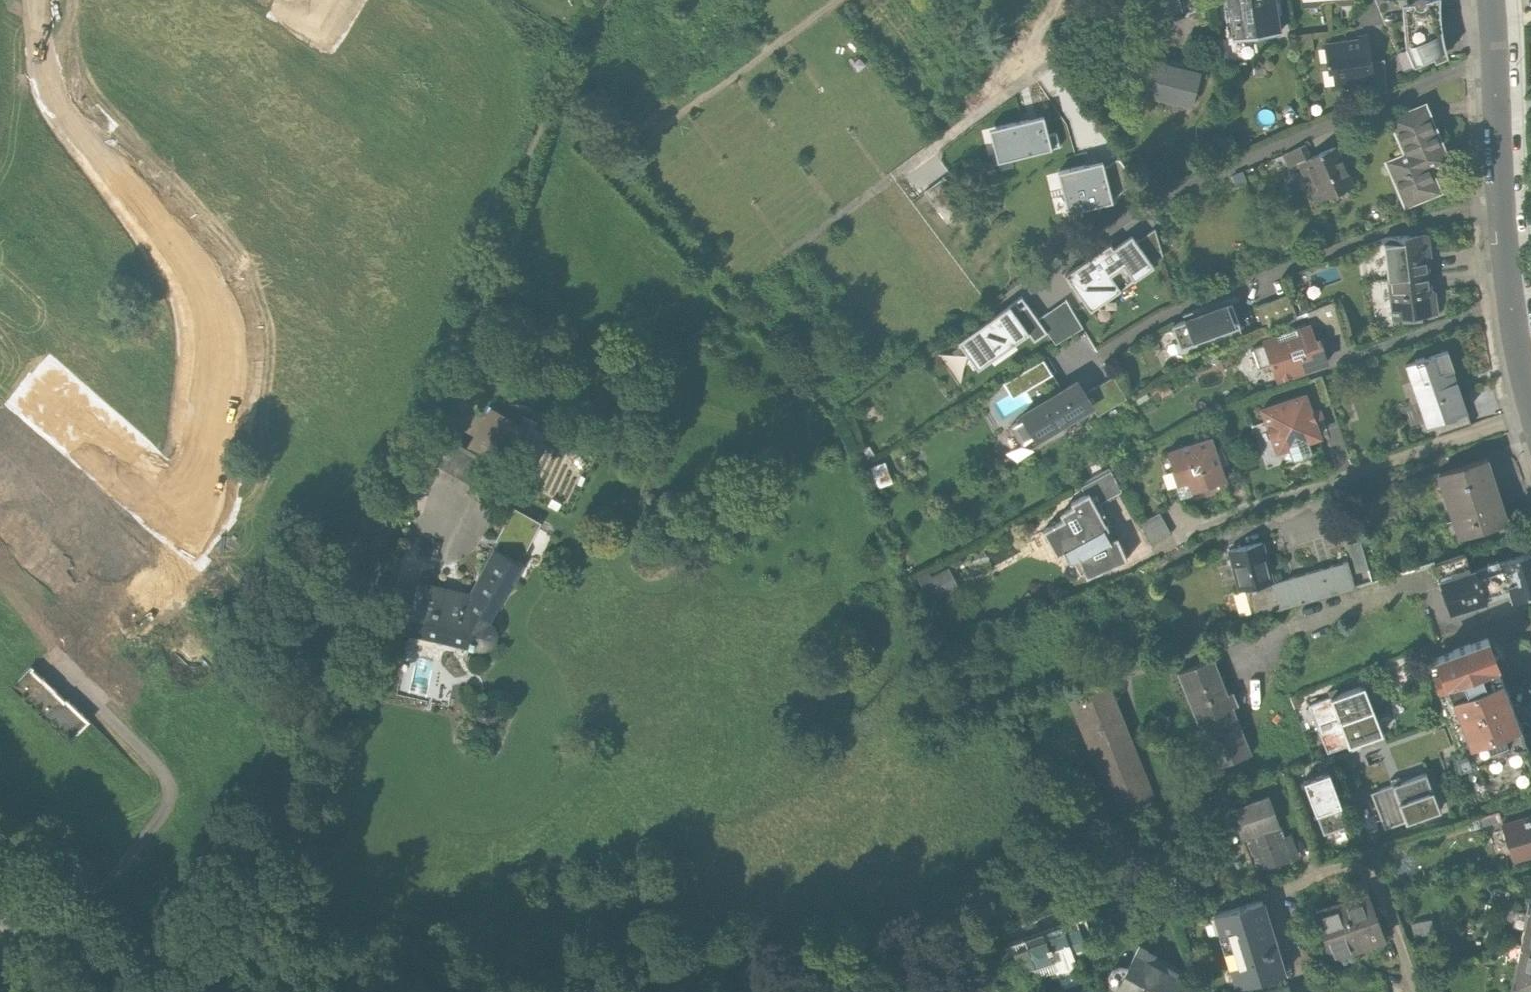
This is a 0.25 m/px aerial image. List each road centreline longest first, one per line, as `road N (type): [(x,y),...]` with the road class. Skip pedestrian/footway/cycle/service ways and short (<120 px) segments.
road 1 (tertiary): [(1530,406),(1511,303),(1489,0)]

